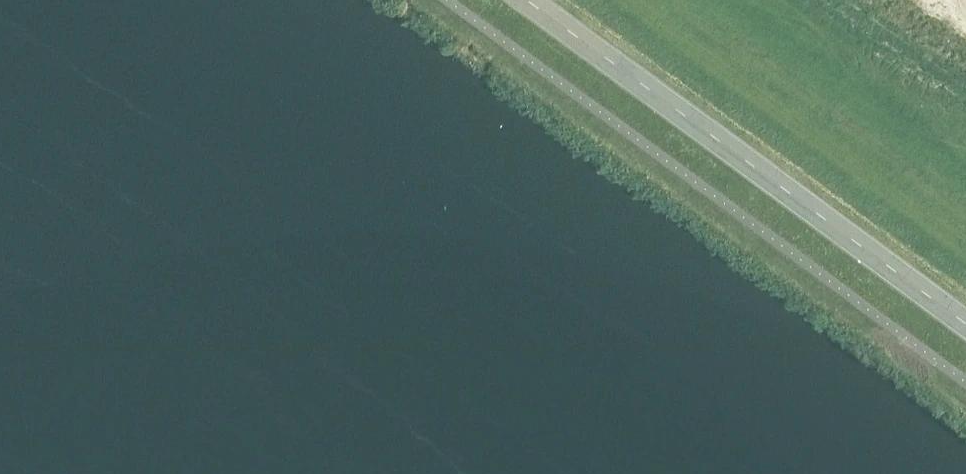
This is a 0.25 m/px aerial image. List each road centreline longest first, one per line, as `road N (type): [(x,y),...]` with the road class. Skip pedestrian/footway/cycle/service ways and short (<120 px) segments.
road 1 (tertiary): [(965,326),(526,0)]

